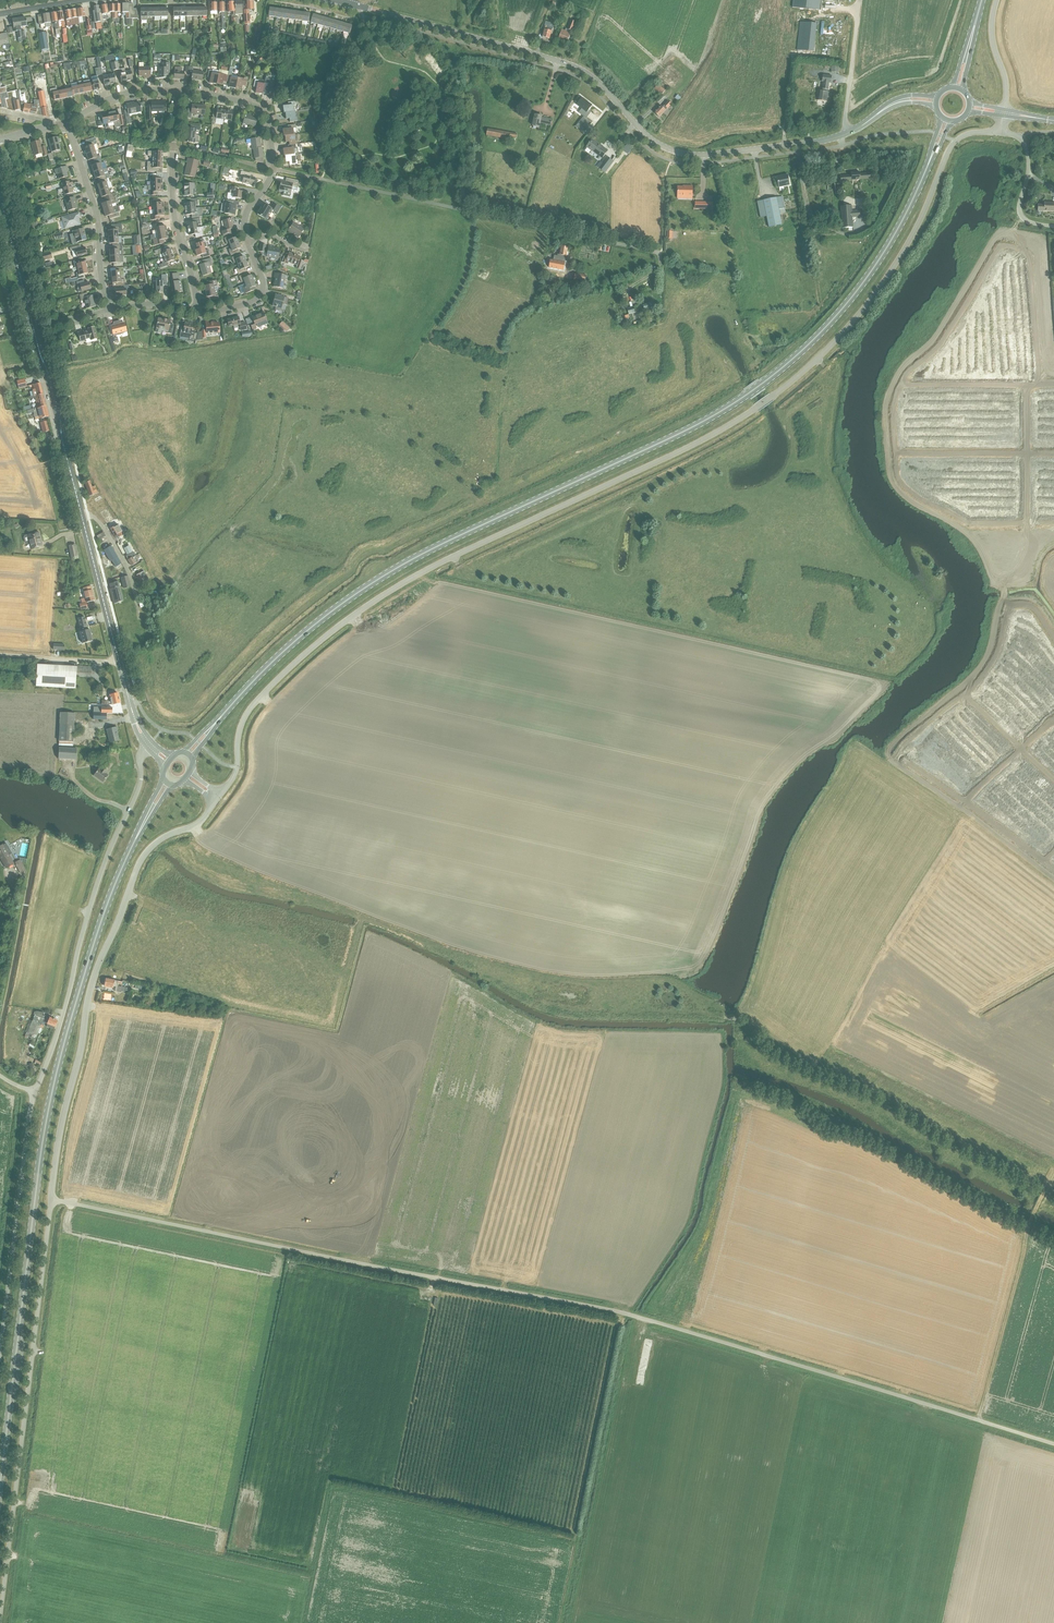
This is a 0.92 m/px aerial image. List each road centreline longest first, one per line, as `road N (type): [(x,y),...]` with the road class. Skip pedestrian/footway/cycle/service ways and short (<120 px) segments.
road 1 (unclassified): [(221,795),(236,772),(245,715),(327,634),(418,573),(686,453),(772,397),(833,343),(886,278),(955,141),(1001,133)]
road 2 (unclassified): [(1053,1444),(613,1311),(51,1199)]
road 3 (primary): [(253,680),(320,619),(391,570),(677,434),(762,383),(864,281),(928,164)]
road 4 (primary): [(0,1486),(52,1096),(97,933),(144,821)]
road 5 (secondary): [(847,132),(688,155),(649,138),(582,70),(333,0)]
road 6 (unclassified): [(51,1199),(88,999),(134,876),(149,848),(195,825),(215,802)]
road 7 (unclassified): [(51,1199),(0,1619)]
road 8 (residential): [(658,253),(273,169)]
road 9 (unclassified): [(147,747),(33,1092)]
road 10 (secondary): [(81,515),(0,199)]
road 11 (unclassified): [(33,1092),(0,1354)]
road 12 (track): [(978,1420),(1028,1229),(1053,1173)]
road 13 (track): [(128,894),(352,970)]
road 14 (residential): [(110,310),(97,215),(66,124)]
road 15 (residential): [(196,311),(174,217),(173,146)]
road 16 (secondary): [(119,659),(81,515)]
road 17 (residential): [(178,91),(262,110),(273,169)]
road 18 (unclassified): [(1053,227),(1020,214),(1027,150),(1020,137),(1001,133)]
road 19 (track): [(859,0),(847,132)]
road 20 (unclassified): [(81,515),(95,519),(117,550),(140,619)]
road 21 (residential): [(196,311),(243,305),(261,294),(247,243)]

